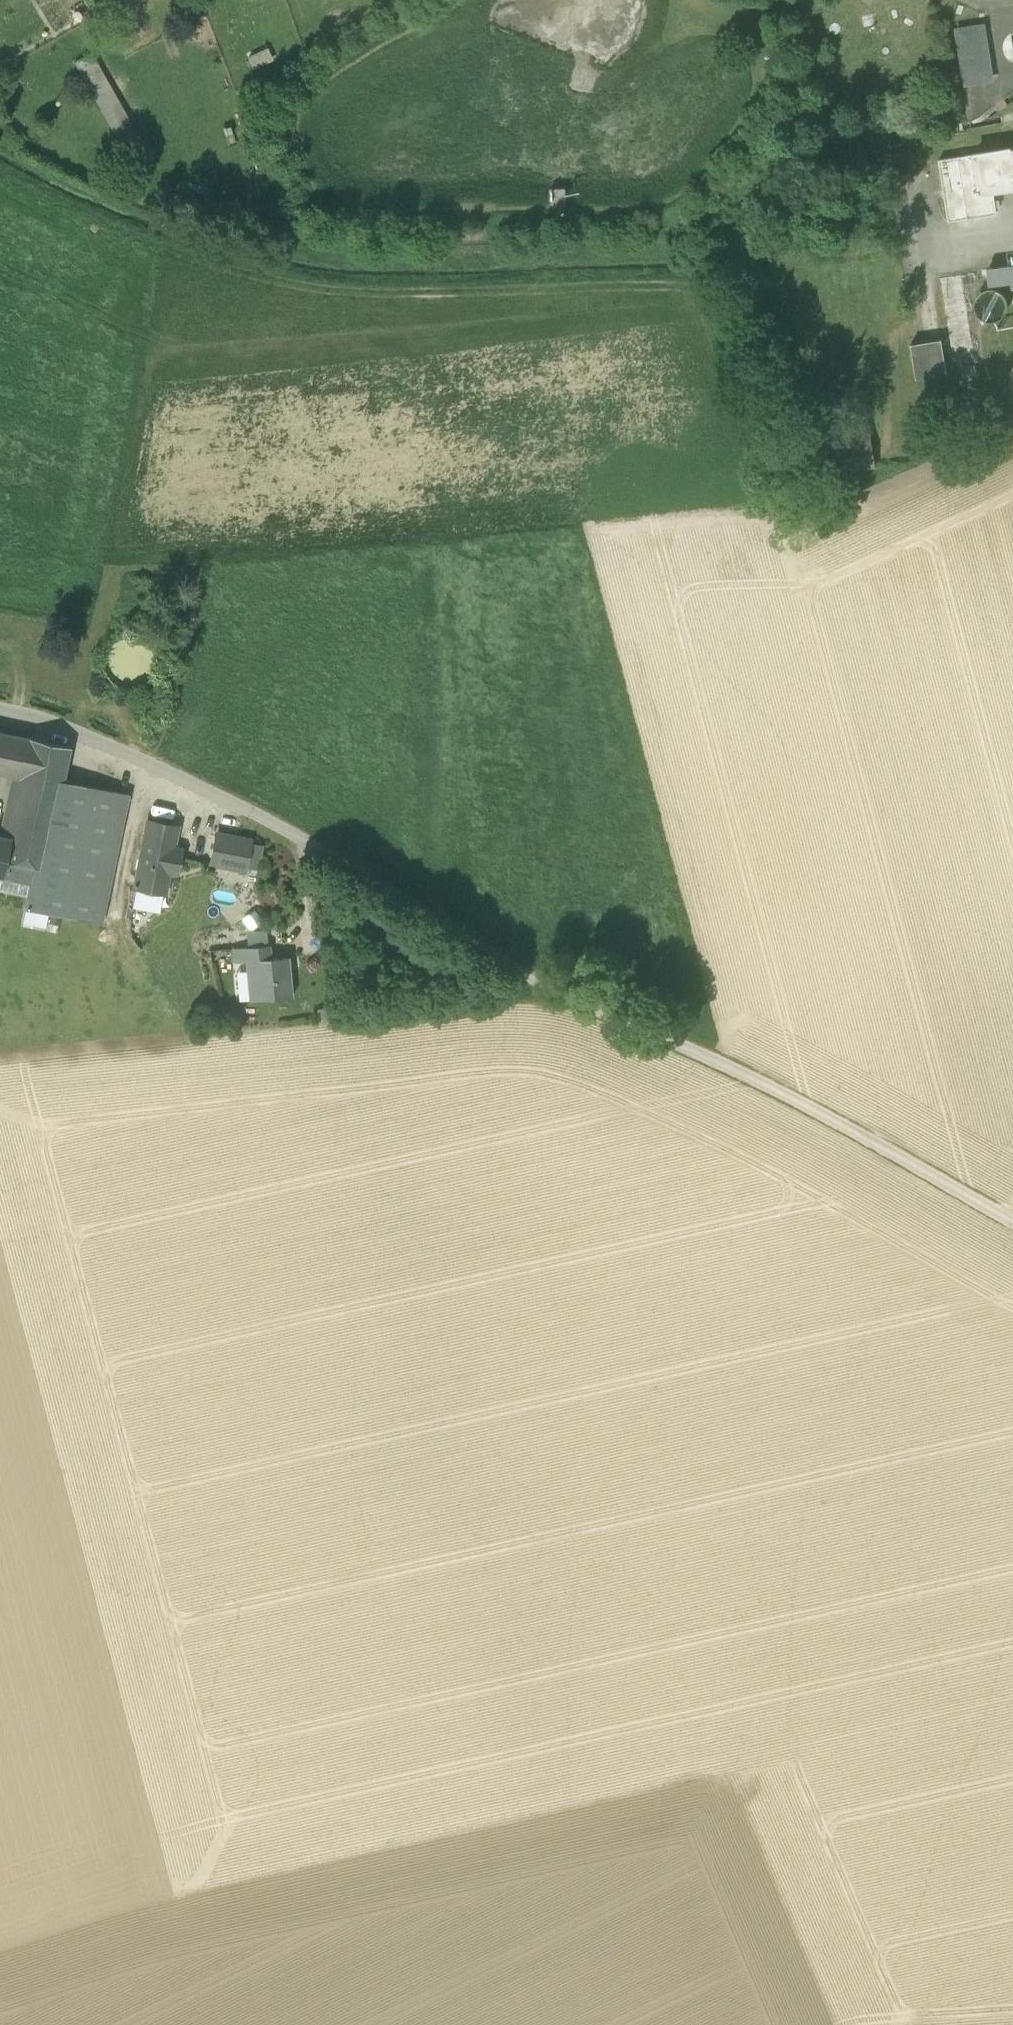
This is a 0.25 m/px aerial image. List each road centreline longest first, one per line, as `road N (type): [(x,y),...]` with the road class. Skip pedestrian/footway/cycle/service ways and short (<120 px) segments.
road 1 (unclassified): [(0,708),(299,837),(551,990),(726,1066),(1012,1221)]

